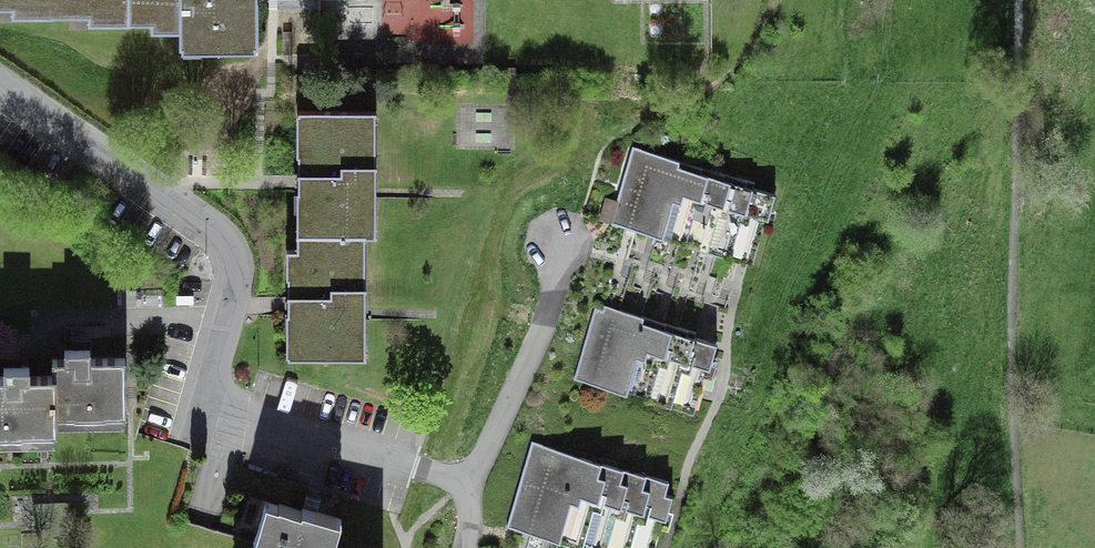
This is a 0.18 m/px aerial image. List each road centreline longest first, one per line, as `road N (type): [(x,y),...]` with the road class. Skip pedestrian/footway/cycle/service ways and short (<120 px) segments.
road 1 (residential): [(0,86),(234,253),(229,318),(202,405),(447,477),(478,468),(570,244)]

